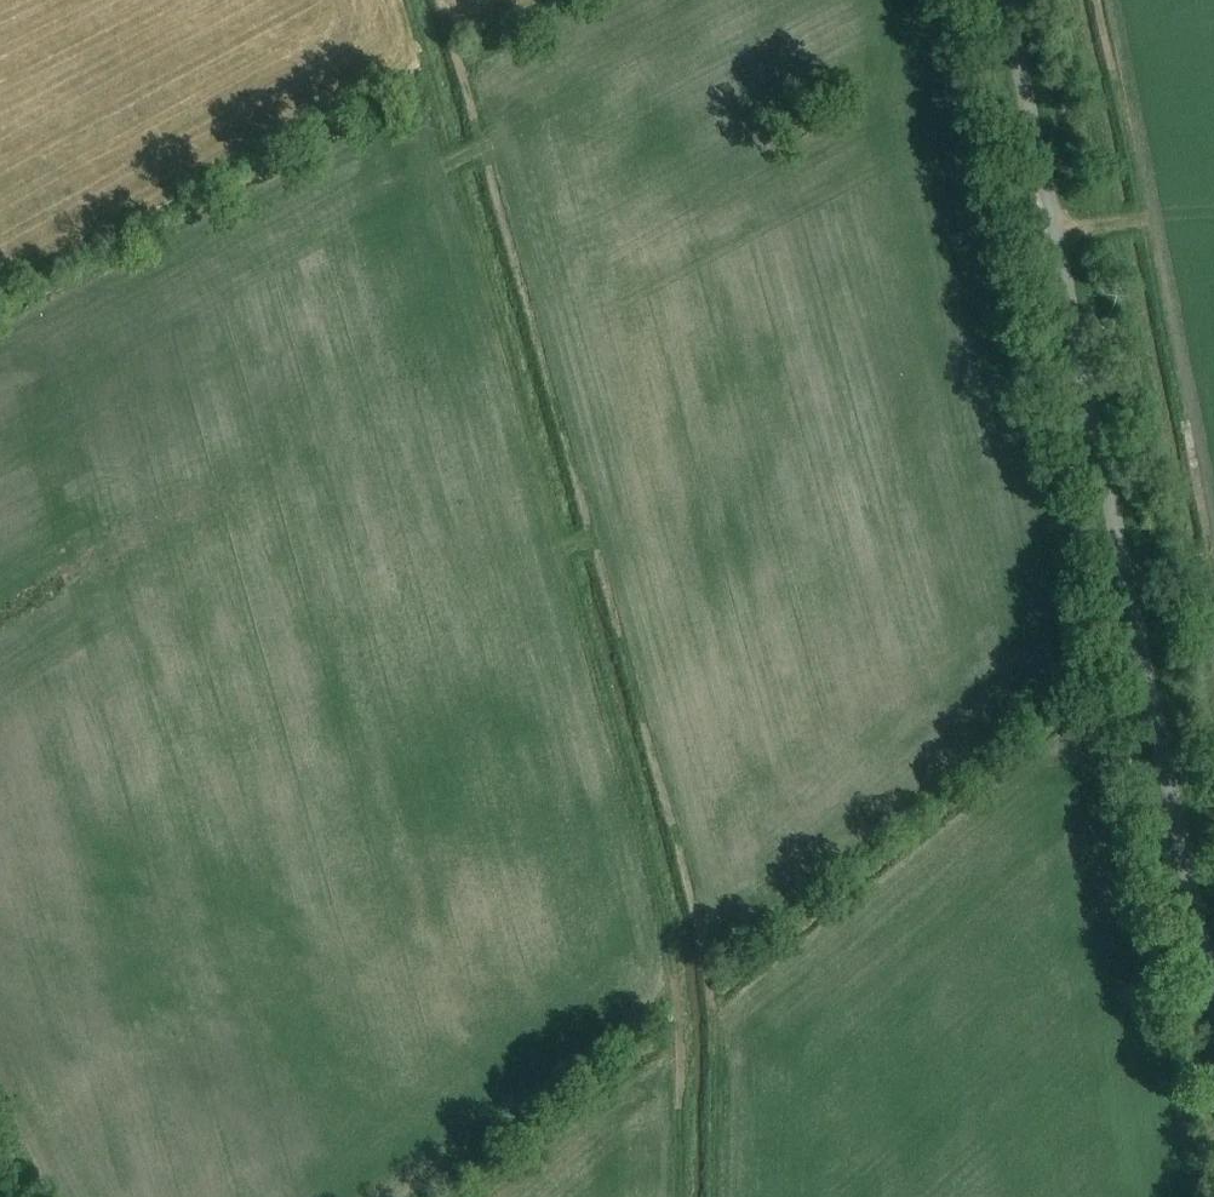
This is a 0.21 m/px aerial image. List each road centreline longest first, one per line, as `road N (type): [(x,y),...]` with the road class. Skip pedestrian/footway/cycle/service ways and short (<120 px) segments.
road 1 (unclassified): [(1213,999),(1008,0)]

